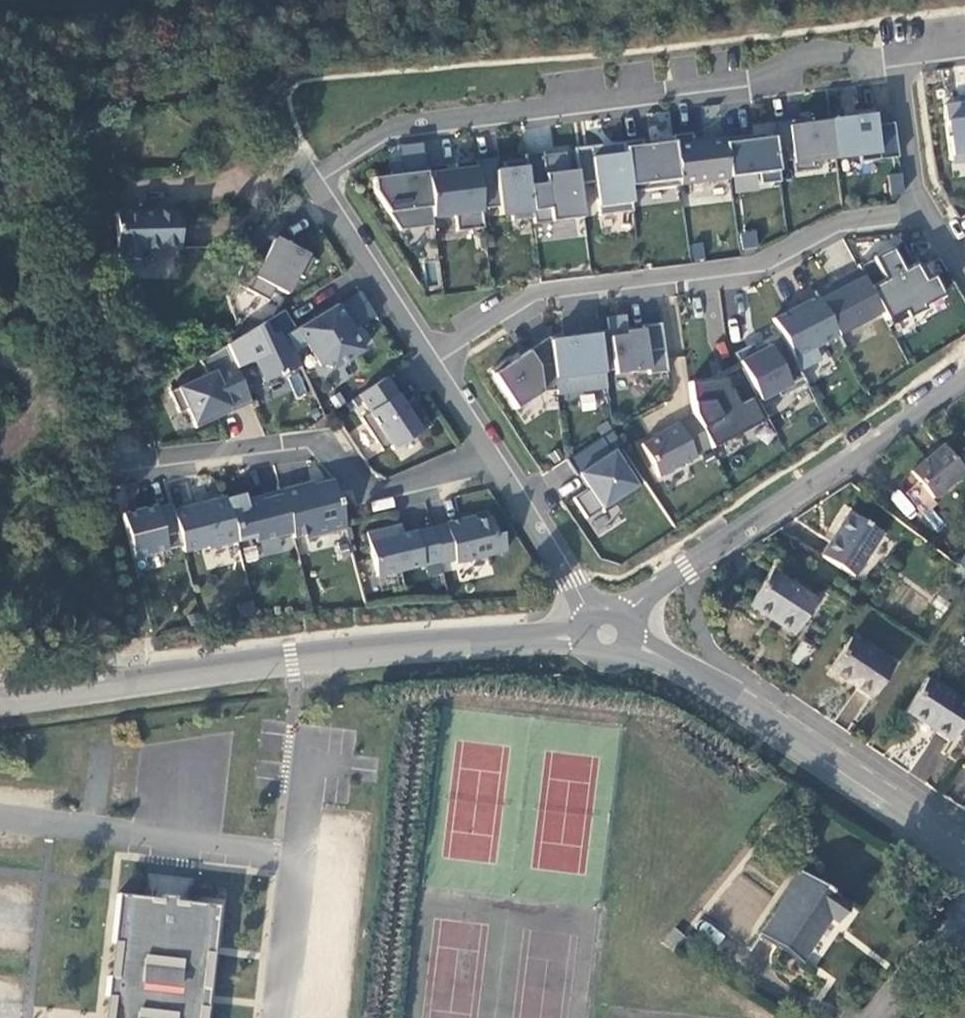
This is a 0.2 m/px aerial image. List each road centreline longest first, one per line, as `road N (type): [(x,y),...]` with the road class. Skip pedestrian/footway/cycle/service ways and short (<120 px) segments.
road 1 (secondary): [(0,699),(293,658),(612,635)]
road 2 (residential): [(895,58),(392,128),(316,176)]
road 3 (residential): [(928,215),(844,221),(755,264),(535,291),(429,355)]
road 4 (residential): [(964,382),(687,569),(612,635)]
road 5 (secondary): [(612,635),(747,704),(964,852)]
road 6 (residential): [(125,462),(318,438),(364,490),(487,457)]
road 7 (residential): [(612,635),(487,457)]
road 8 (residential): [(429,355),(316,176)]
road 9 (residential): [(928,215),(913,189),(895,58)]
road 10 (residential): [(876,1017),(964,887)]

